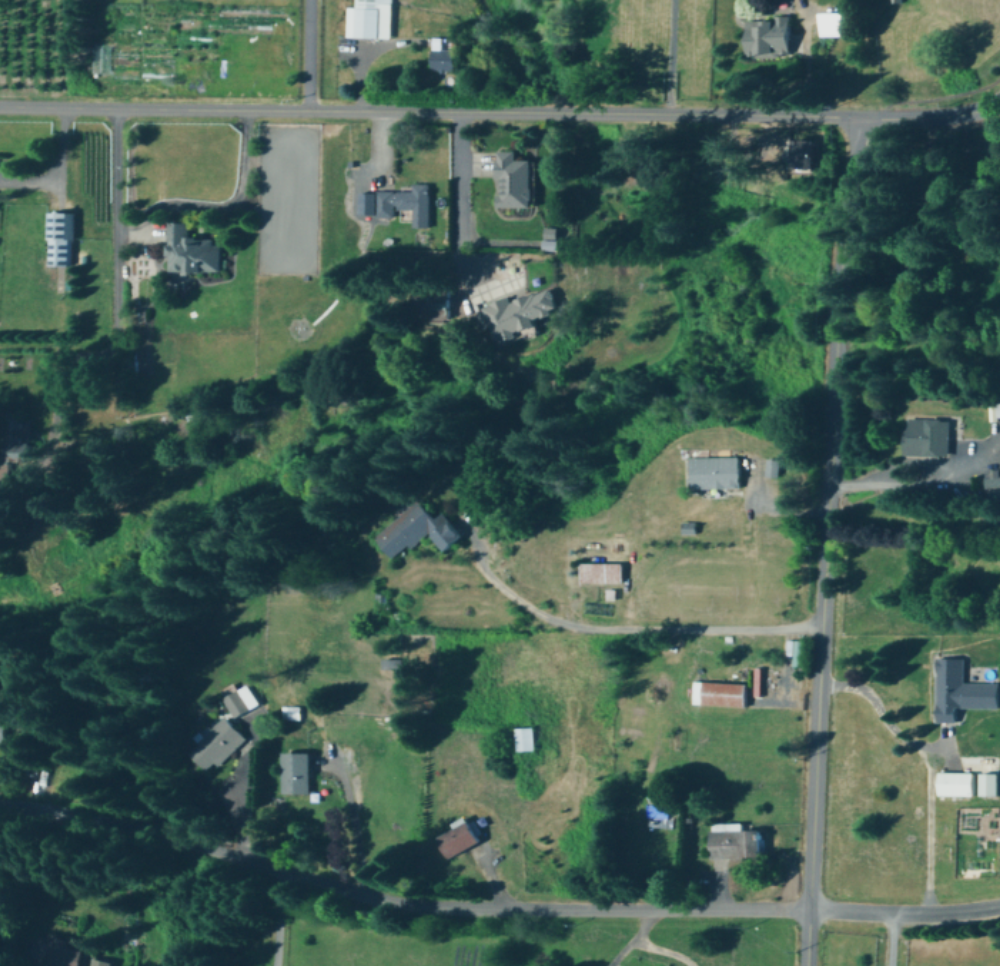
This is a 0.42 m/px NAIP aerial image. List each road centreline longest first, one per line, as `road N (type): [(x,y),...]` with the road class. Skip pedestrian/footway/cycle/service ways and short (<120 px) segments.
road 1 (residential): [(0,107),(853,119)]
road 2 (tertiary): [(806,965),(853,119)]
road 3 (residential): [(0,806),(92,820),(412,906),(808,909)]
road 4 (residential): [(999,907),(895,915),(808,909)]
road 5 (tertiary): [(853,119),(963,115),(999,102)]

